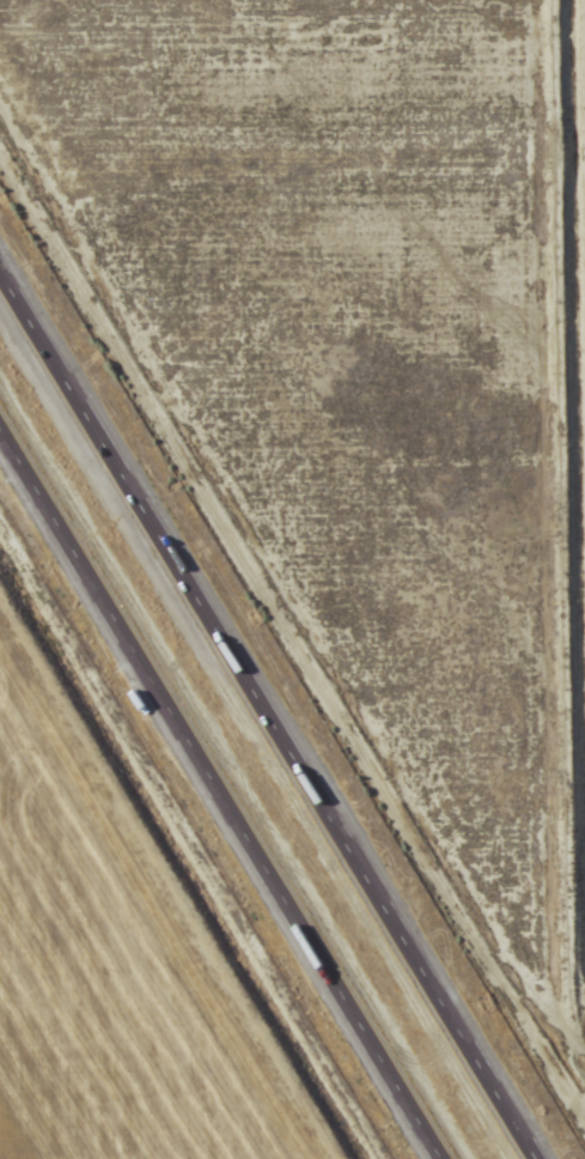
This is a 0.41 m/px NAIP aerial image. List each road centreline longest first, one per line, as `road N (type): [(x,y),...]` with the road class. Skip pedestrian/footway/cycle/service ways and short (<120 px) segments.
road 1 (motorway): [(540,1158),(0,267)]
road 2 (motorway): [(0,429),(442,1158)]

